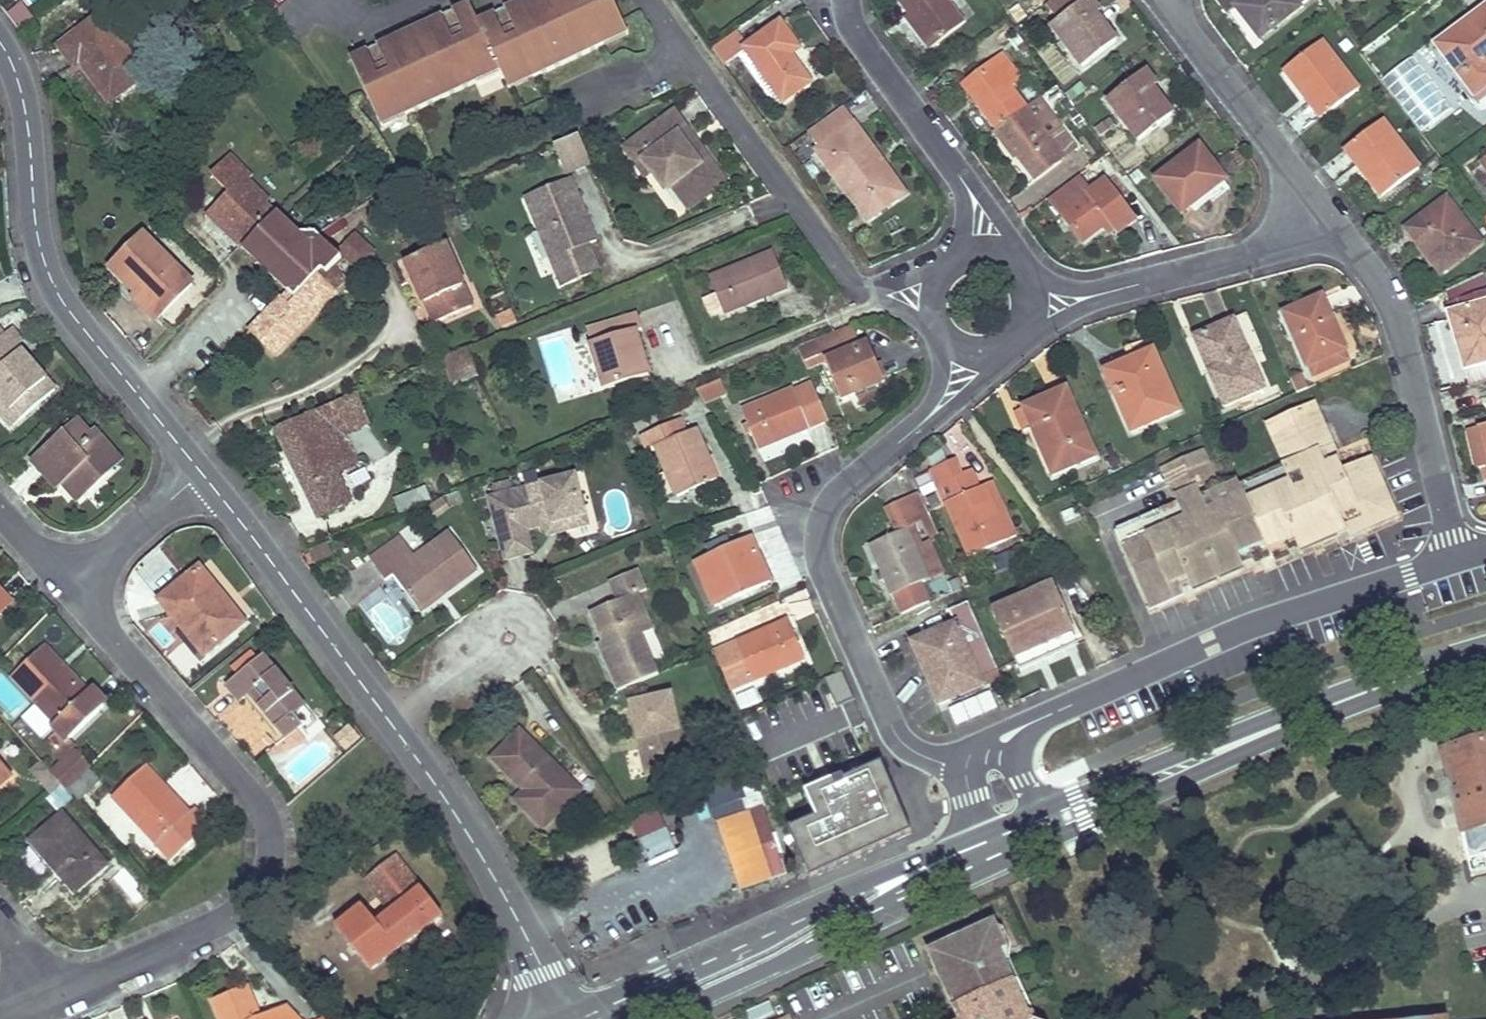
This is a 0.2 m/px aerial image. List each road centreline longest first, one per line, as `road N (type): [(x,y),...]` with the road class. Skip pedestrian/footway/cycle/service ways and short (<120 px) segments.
road 1 (residential): [(57,991),(226,912),(257,887),(274,847),(263,804),(71,580)]
road 2 (residential): [(966,764),(901,743),(824,564),(820,526),(838,490),(949,390),(957,342)]
road 3 (tertiary): [(202,470),(70,305),(44,232),(20,94),(0,45)]
road 4 (primary): [(1027,849),(1455,661)]
road 5 (residential): [(1455,559),(1271,618),(1031,722)]
road 6 (primary): [(980,836),(567,1016)]
road 7 (primary): [(1455,661),(1365,681),(1038,811)]
road 8 (residential): [(658,0),(846,282),(935,307)]
road 9 (primary): [(651,1018),(1027,849)]
road 10 (residential): [(1455,559),(1399,321),(1336,223)]
road 11 (tertiary): [(567,1016),(393,710)]
road 12 (residential): [(1030,302),(1336,223)]
road 13 (tertiary): [(393,710),(202,470)]
road 14 (residential): [(851,0),(851,37),(971,188),(982,255)]
road 15 (residential): [(1336,223),(1155,0)]
road 16 (residential): [(71,580),(202,470)]
road 17 (residential): [(393,710),(522,617)]

